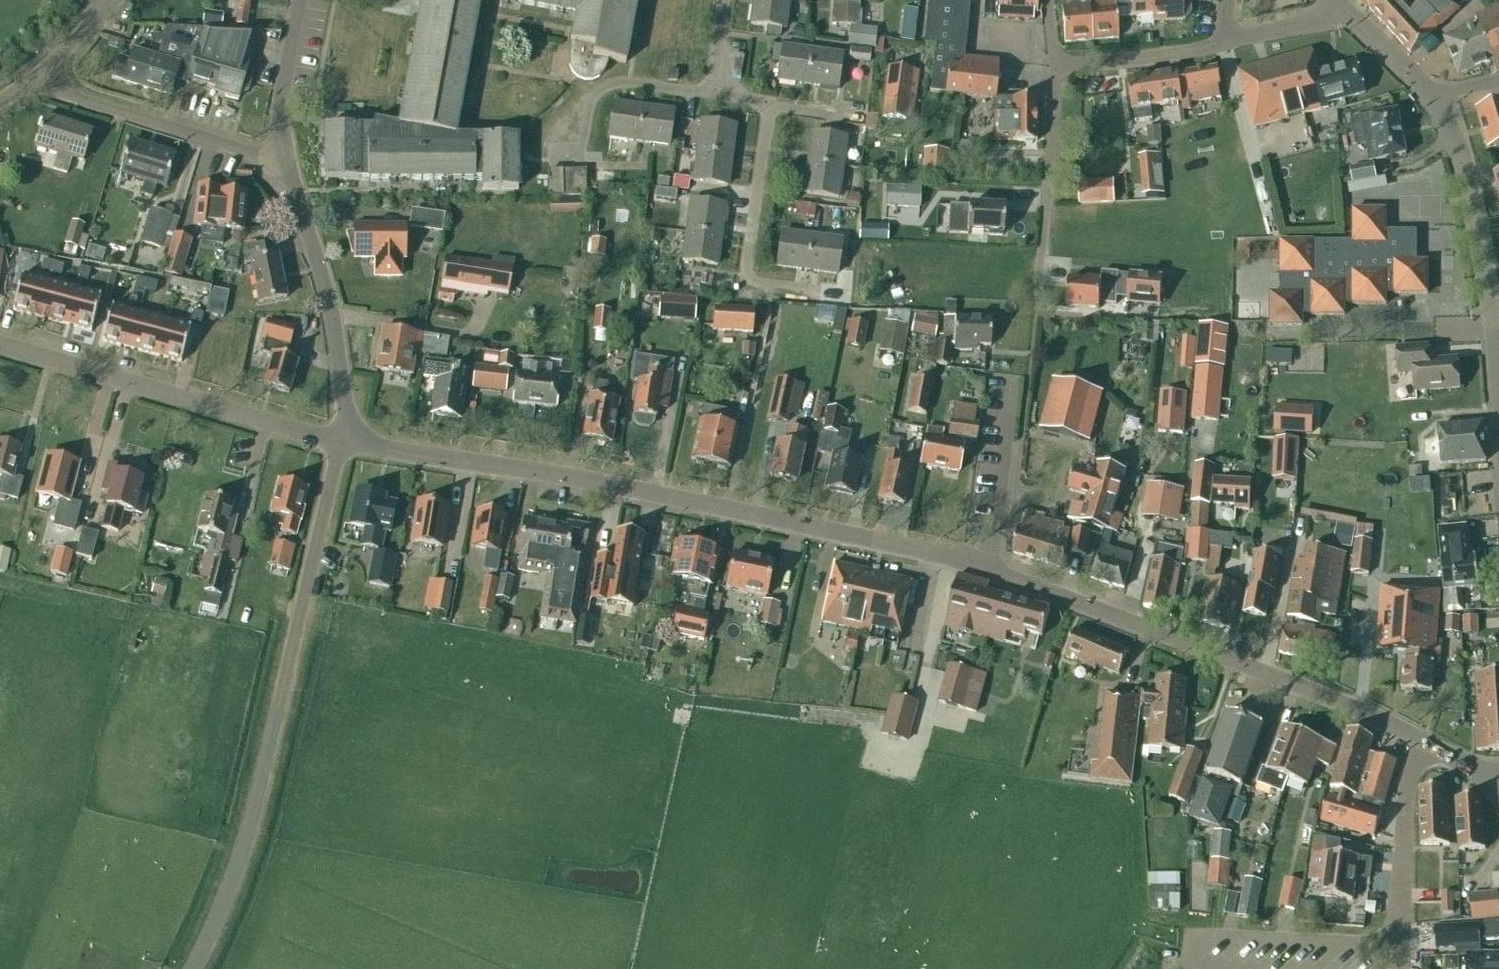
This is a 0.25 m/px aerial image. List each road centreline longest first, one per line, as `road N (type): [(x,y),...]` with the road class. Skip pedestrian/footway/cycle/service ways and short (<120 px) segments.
road 1 (tertiary): [(1498,791),(1473,768),(1348,701),(998,569),(681,499),(340,442)]
road 2 (unclassified): [(194,968),(250,829),(340,442)]
road 3 (unclassified): [(340,442),(0,346)]
road 4 (residential): [(1435,95),(1466,171),(1478,233),(1498,434)]
road 5 (residential): [(745,272),(763,107),(756,93),(719,83),(715,72),(723,0)]
road 6 (tertiary): [(340,442),(339,346),(282,154)]
road 7 (residential): [(282,154),(249,152),(68,95),(45,74)]
road 8 (residential): [(1045,0),(1052,68),(1227,42)]
road 9 (tertiary): [(282,154),(283,86),(299,0)]
road 10 (residential): [(1342,8),(1435,95)]

